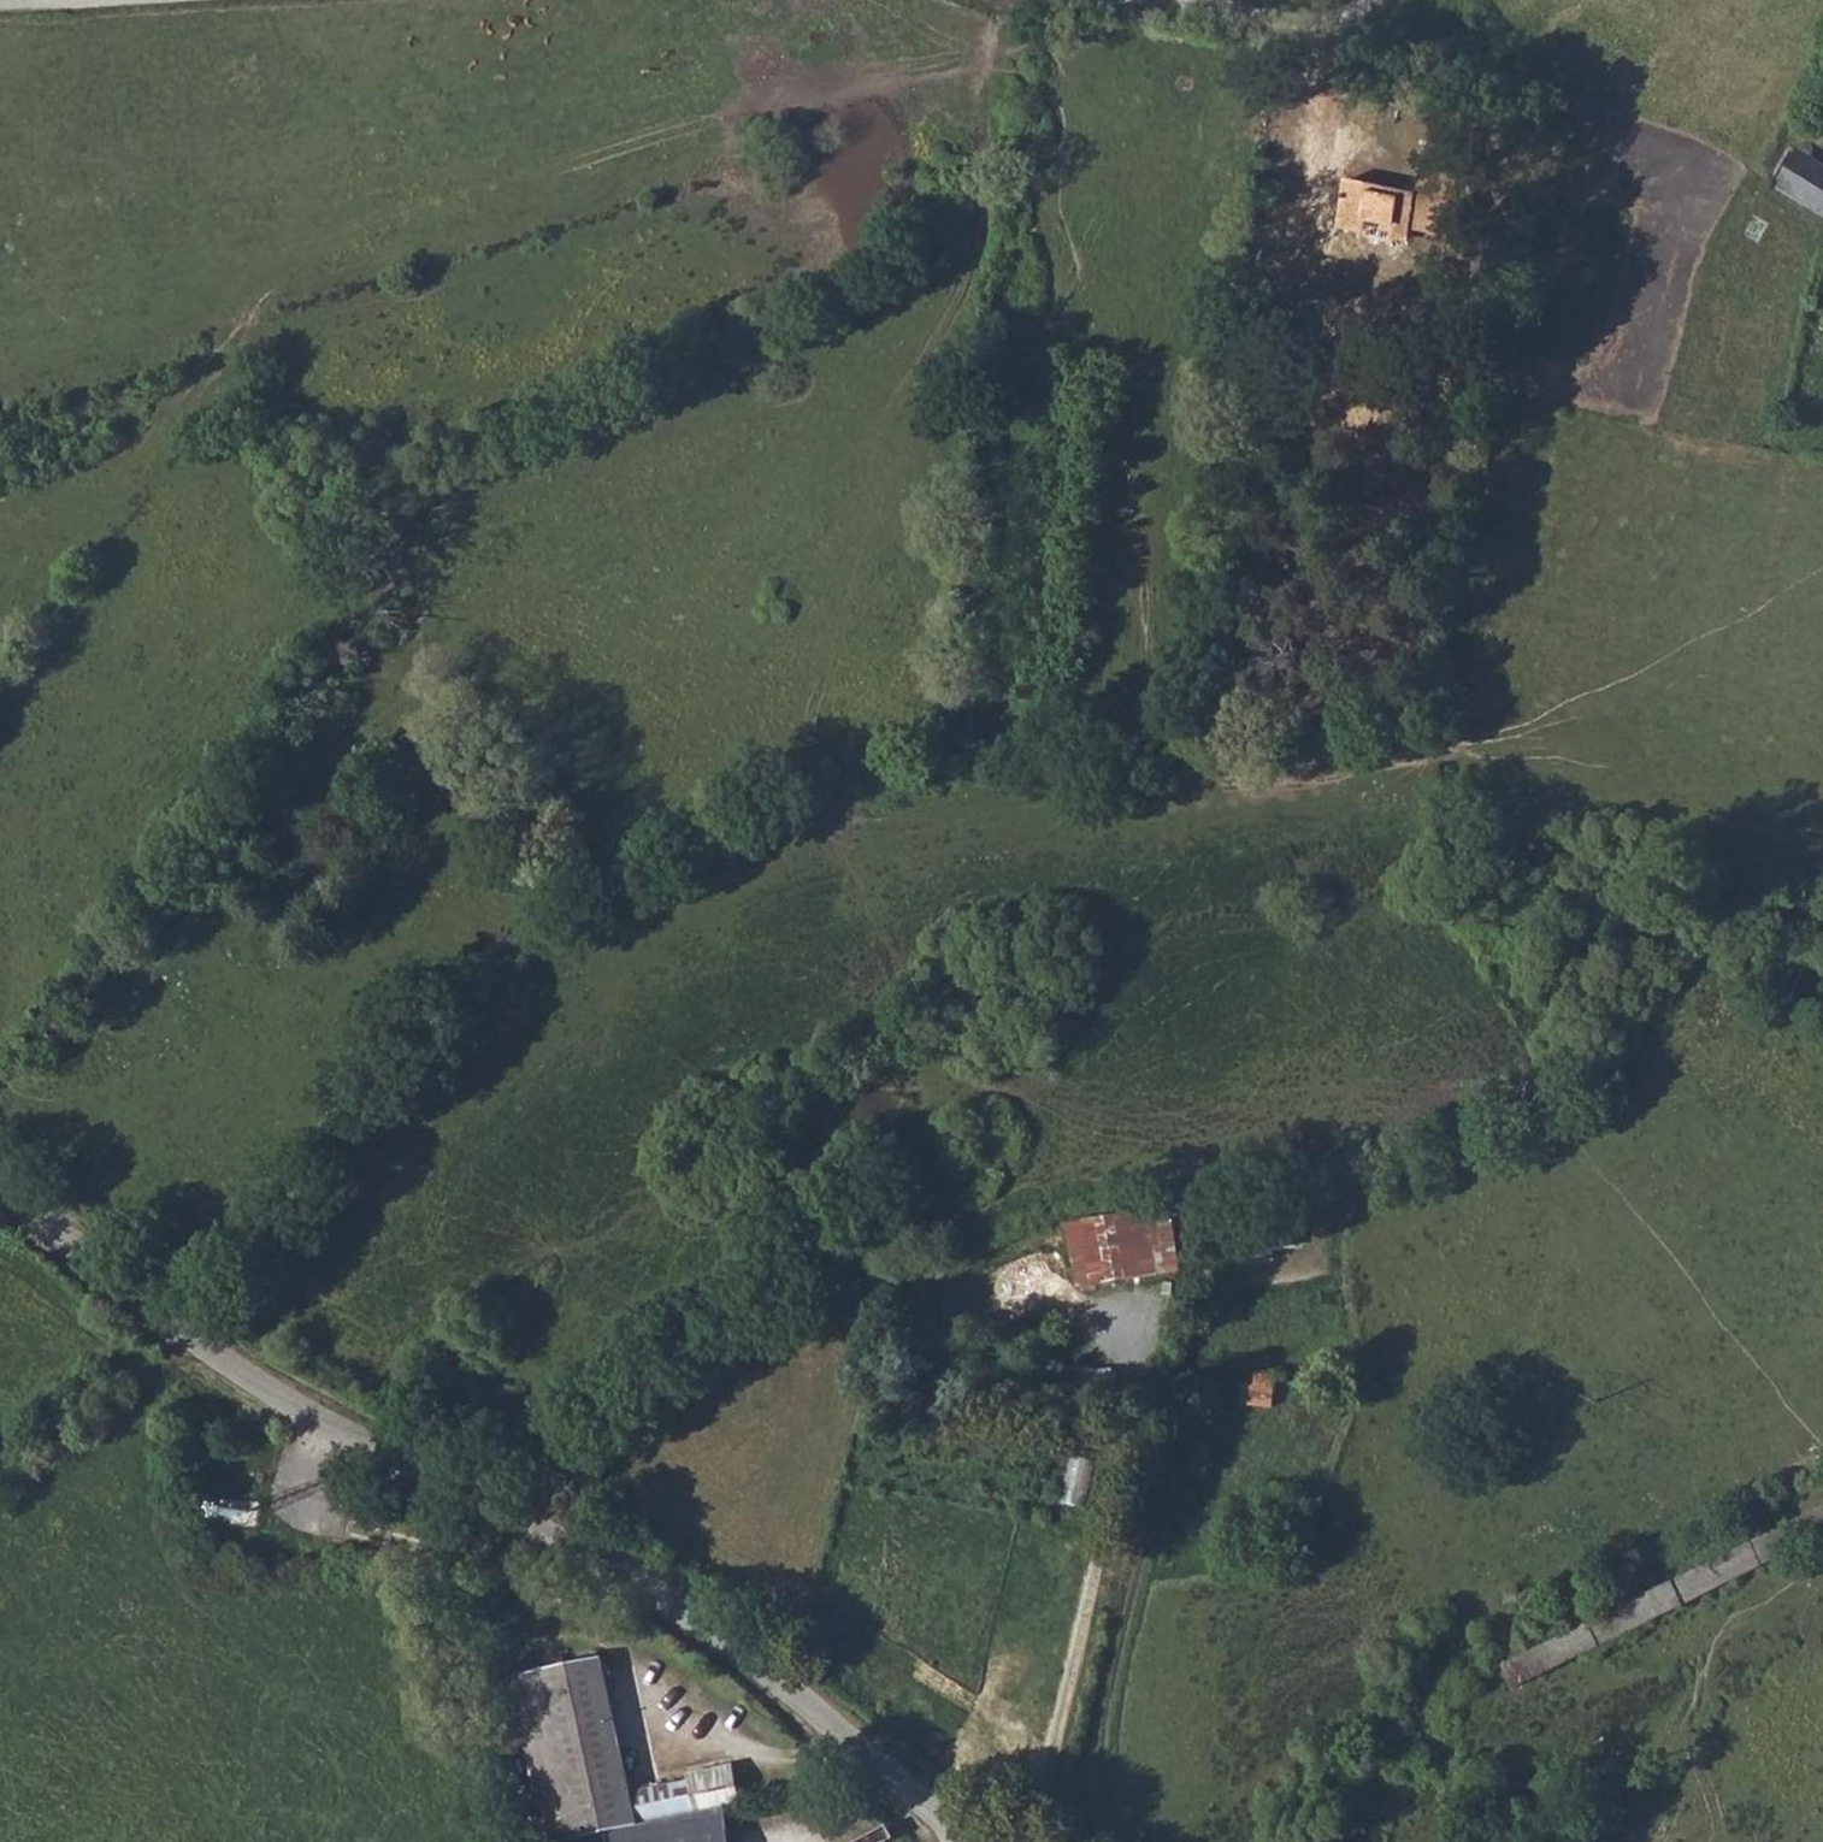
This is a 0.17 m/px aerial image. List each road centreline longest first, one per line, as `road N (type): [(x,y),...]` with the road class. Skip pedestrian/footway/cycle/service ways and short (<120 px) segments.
road 1 (tertiary): [(981,1841),(902,1774),(640,1579),(252,1384),(0,1187)]
road 2 (unclassified): [(1190,0),(1302,16),(1348,12),(1366,0)]

